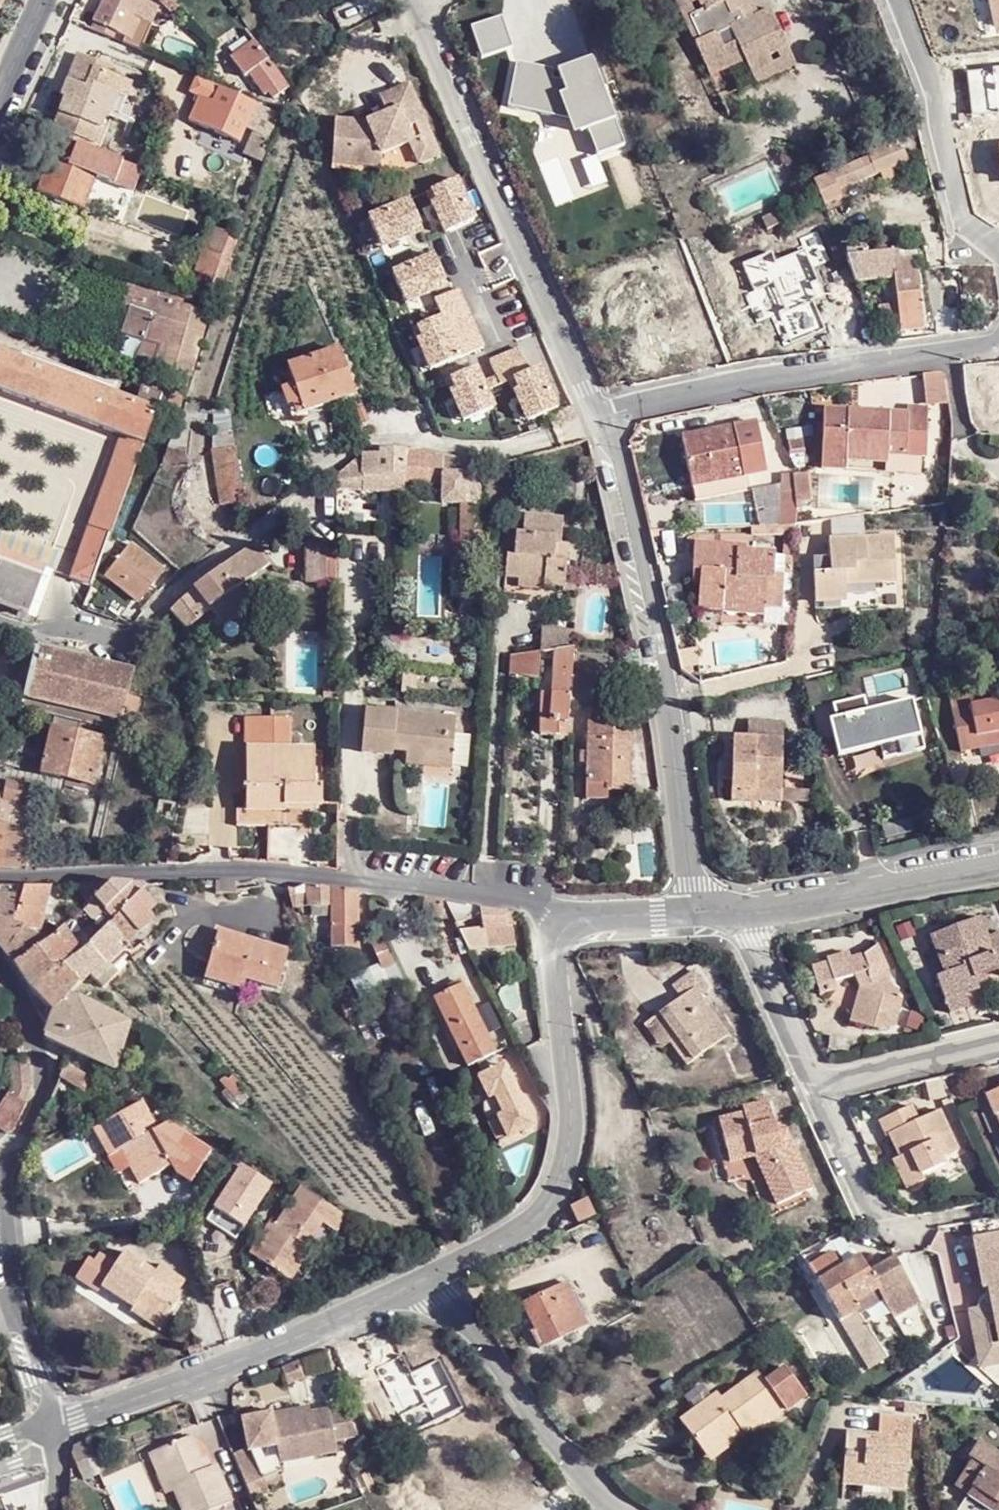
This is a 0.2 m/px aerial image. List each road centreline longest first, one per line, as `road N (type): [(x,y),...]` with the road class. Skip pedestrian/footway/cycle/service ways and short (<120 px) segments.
road 1 (tertiary): [(0,881),(162,874),(355,881),(524,897),(561,925)]
road 2 (residential): [(600,421),(668,697),(692,913)]
road 3 (residential): [(413,0),(600,421)]
road 4 (residential): [(561,925),(553,939),(569,1123),(551,1200),(531,1222),(427,1277)]
road 5 (residential): [(600,421),(749,383),(998,342)]
road 6 (residential): [(427,1277),(251,1357),(57,1429)]
road 7 (residential): [(427,1277),(565,1459),(617,1509)]
road 8 (tertiary): [(57,1429),(13,1295),(4,1161)]
road 9 (residential): [(899,0),(935,93),(963,222),(998,244)]
road 10 (tertiary): [(741,912),(998,866)]
road 11 (tertiary): [(0,962),(33,1019),(44,1079),(4,1161)]
road 12 (residential): [(0,617),(119,640),(188,581)]
road 13 (residential): [(741,912),(816,1089)]
road 14 (residential): [(816,1089),(876,1213),(912,1251)]
road 15 (residential): [(816,1089),(998,1044)]
road 16 (tertiary): [(561,925),(587,917),(692,913)]

